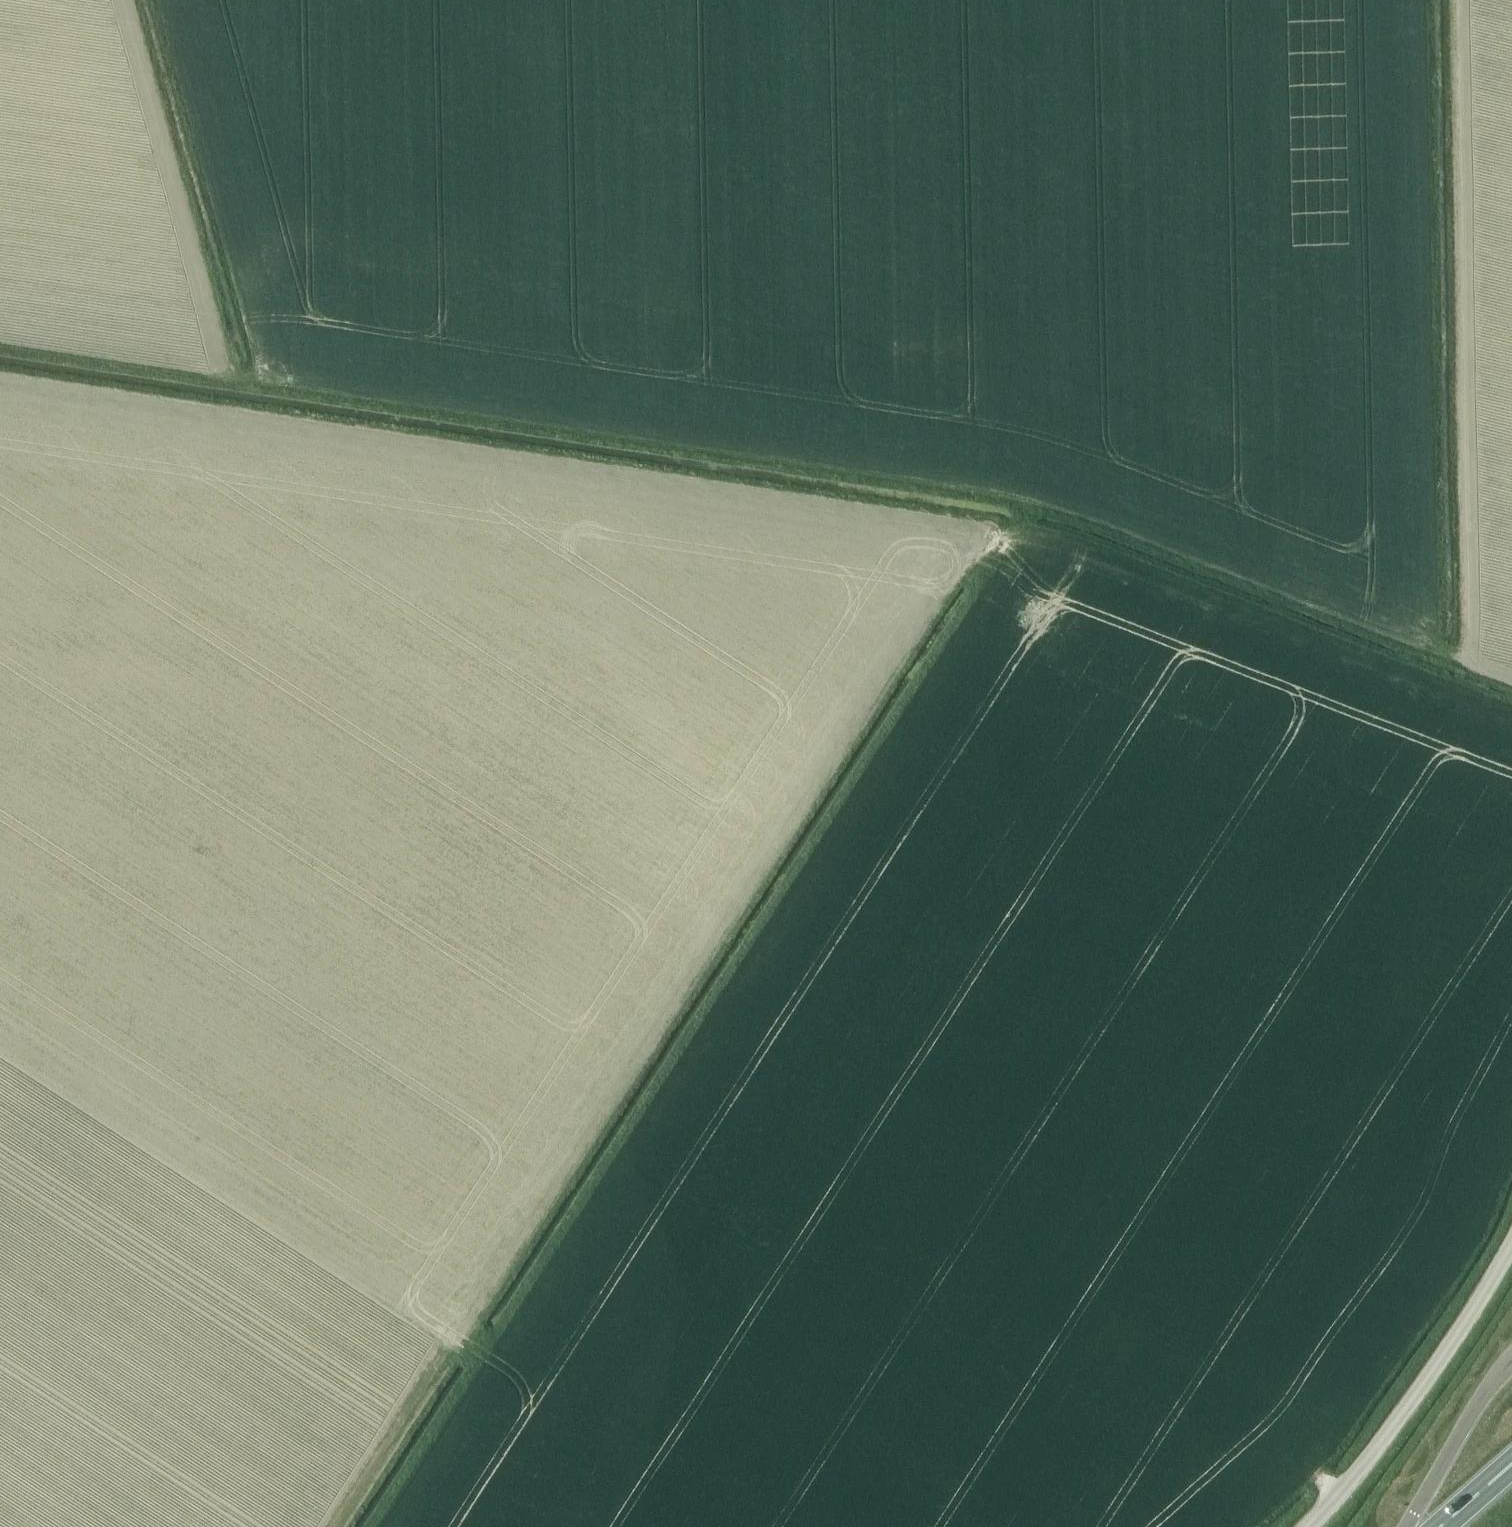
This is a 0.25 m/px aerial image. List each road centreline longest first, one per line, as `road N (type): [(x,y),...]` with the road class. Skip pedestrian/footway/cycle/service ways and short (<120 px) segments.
road 1 (unclassified): [(1292,1526),(1352,1469),(1511,1233)]

